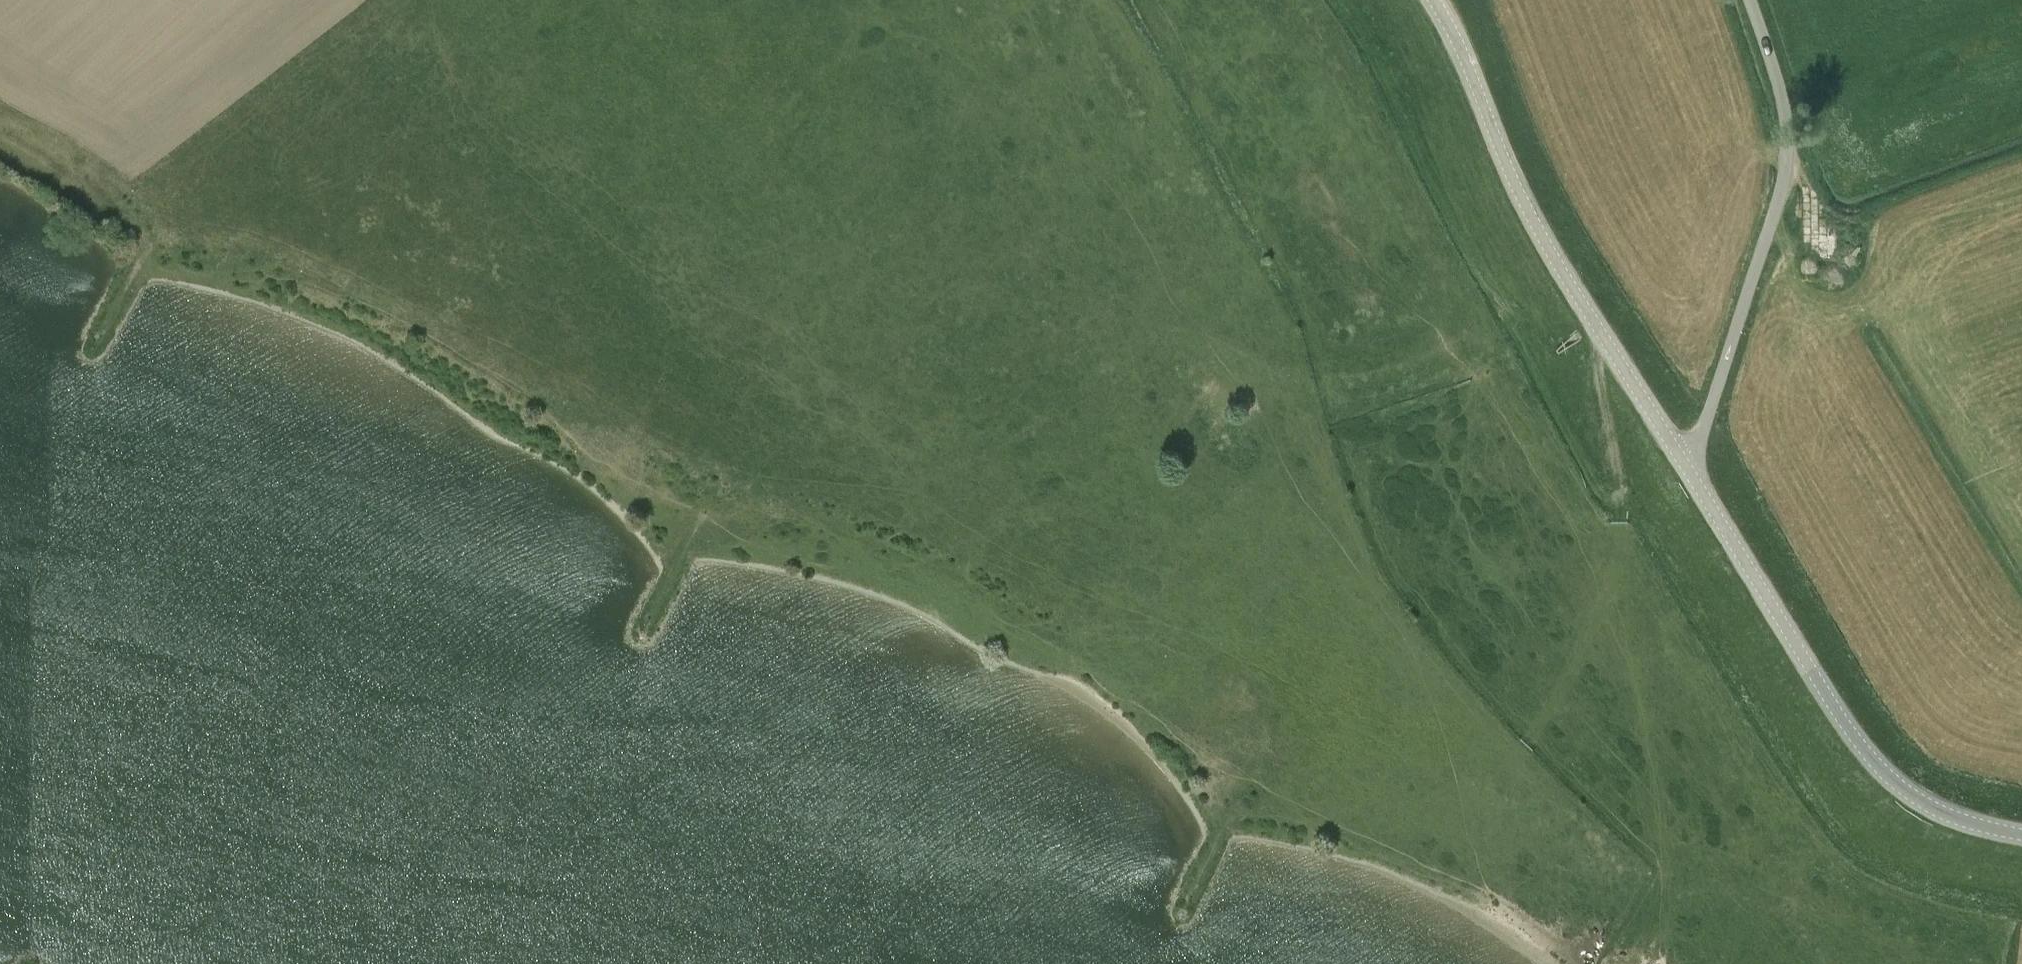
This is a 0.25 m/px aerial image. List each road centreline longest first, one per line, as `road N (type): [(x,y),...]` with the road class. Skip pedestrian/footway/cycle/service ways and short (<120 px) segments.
road 1 (tertiary): [(1687,471),(1541,244),(1429,0)]
road 2 (tertiary): [(2021,835),(1921,802),(1883,772),(1687,471)]
road 3 (unclassified): [(1687,471),(1786,181),(1778,88),(1746,0)]

